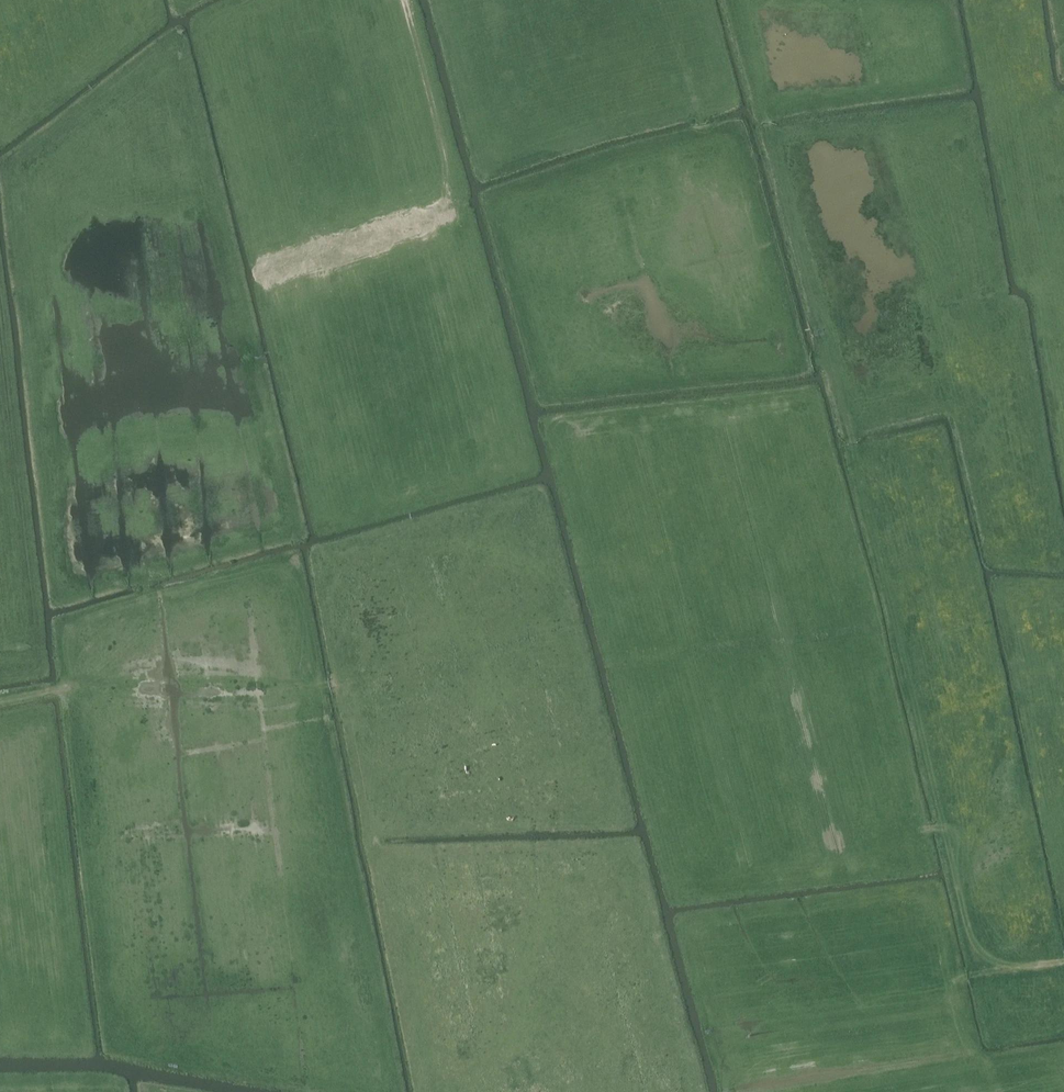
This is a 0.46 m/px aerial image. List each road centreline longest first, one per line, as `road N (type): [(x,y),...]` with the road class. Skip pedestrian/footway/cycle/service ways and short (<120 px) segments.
road 1 (track): [(998,972),(962,978),(848,1091)]
road 2 (track): [(1063,962),(998,972),(979,951),(958,872)]

